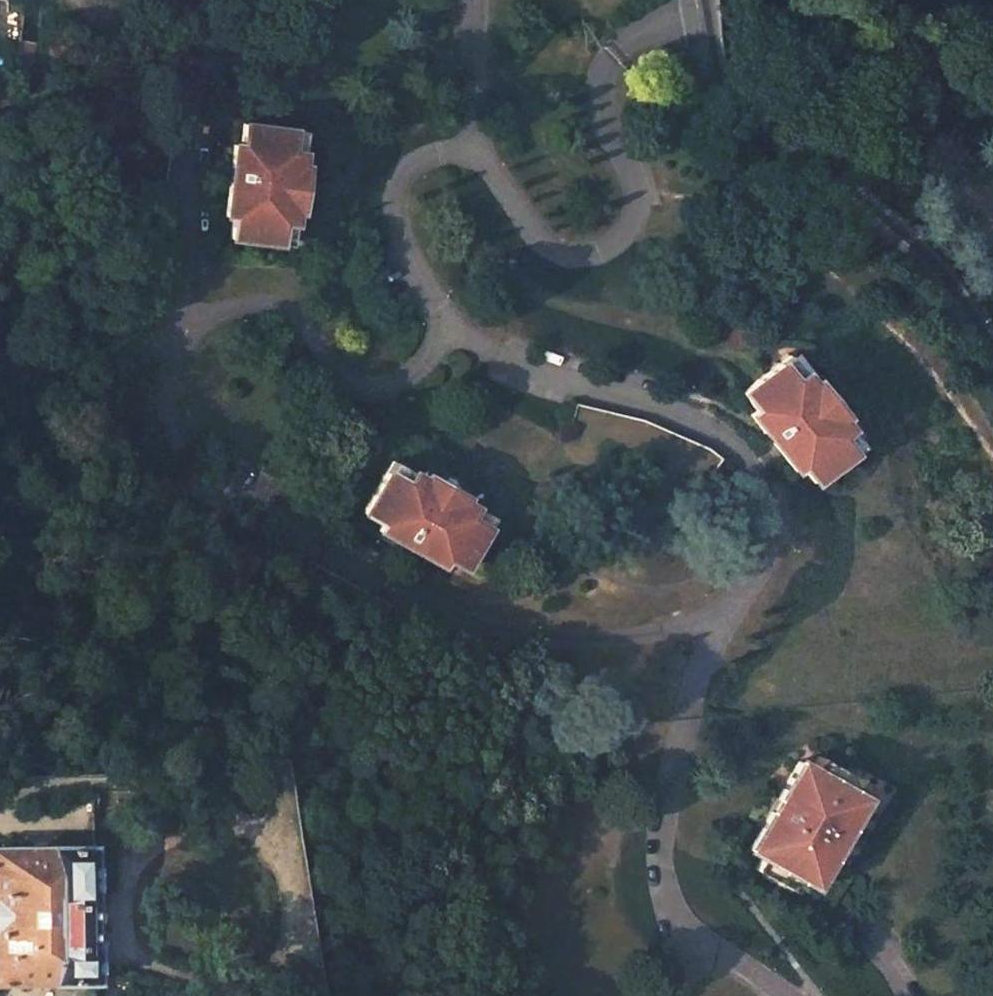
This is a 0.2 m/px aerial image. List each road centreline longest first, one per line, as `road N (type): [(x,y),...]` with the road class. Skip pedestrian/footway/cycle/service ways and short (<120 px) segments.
road 1 (unclassified): [(696,0),(708,64),(724,94),(907,244),(992,359)]

